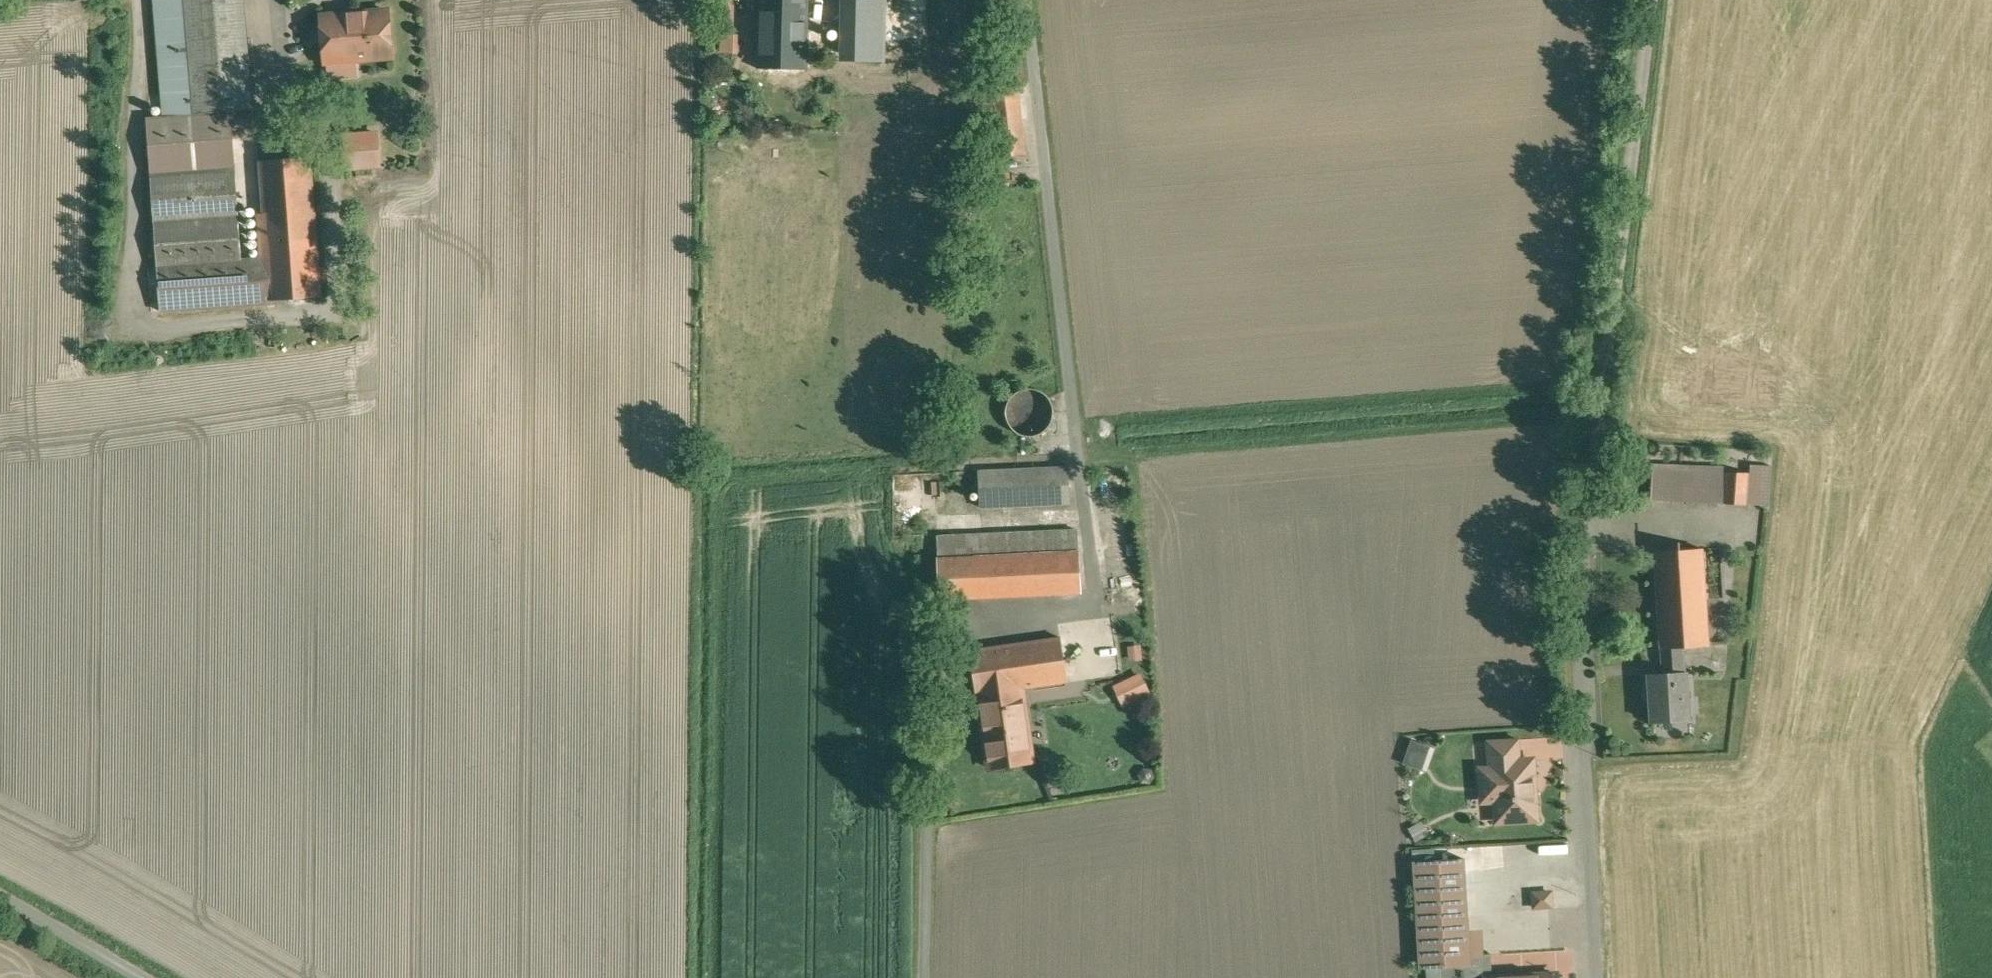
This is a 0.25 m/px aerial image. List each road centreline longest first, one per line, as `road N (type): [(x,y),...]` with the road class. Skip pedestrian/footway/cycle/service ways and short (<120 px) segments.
road 1 (unclassified): [(1596,977),(1589,605),(1658,0)]
road 2 (unclassified): [(133,977),(0,900)]

